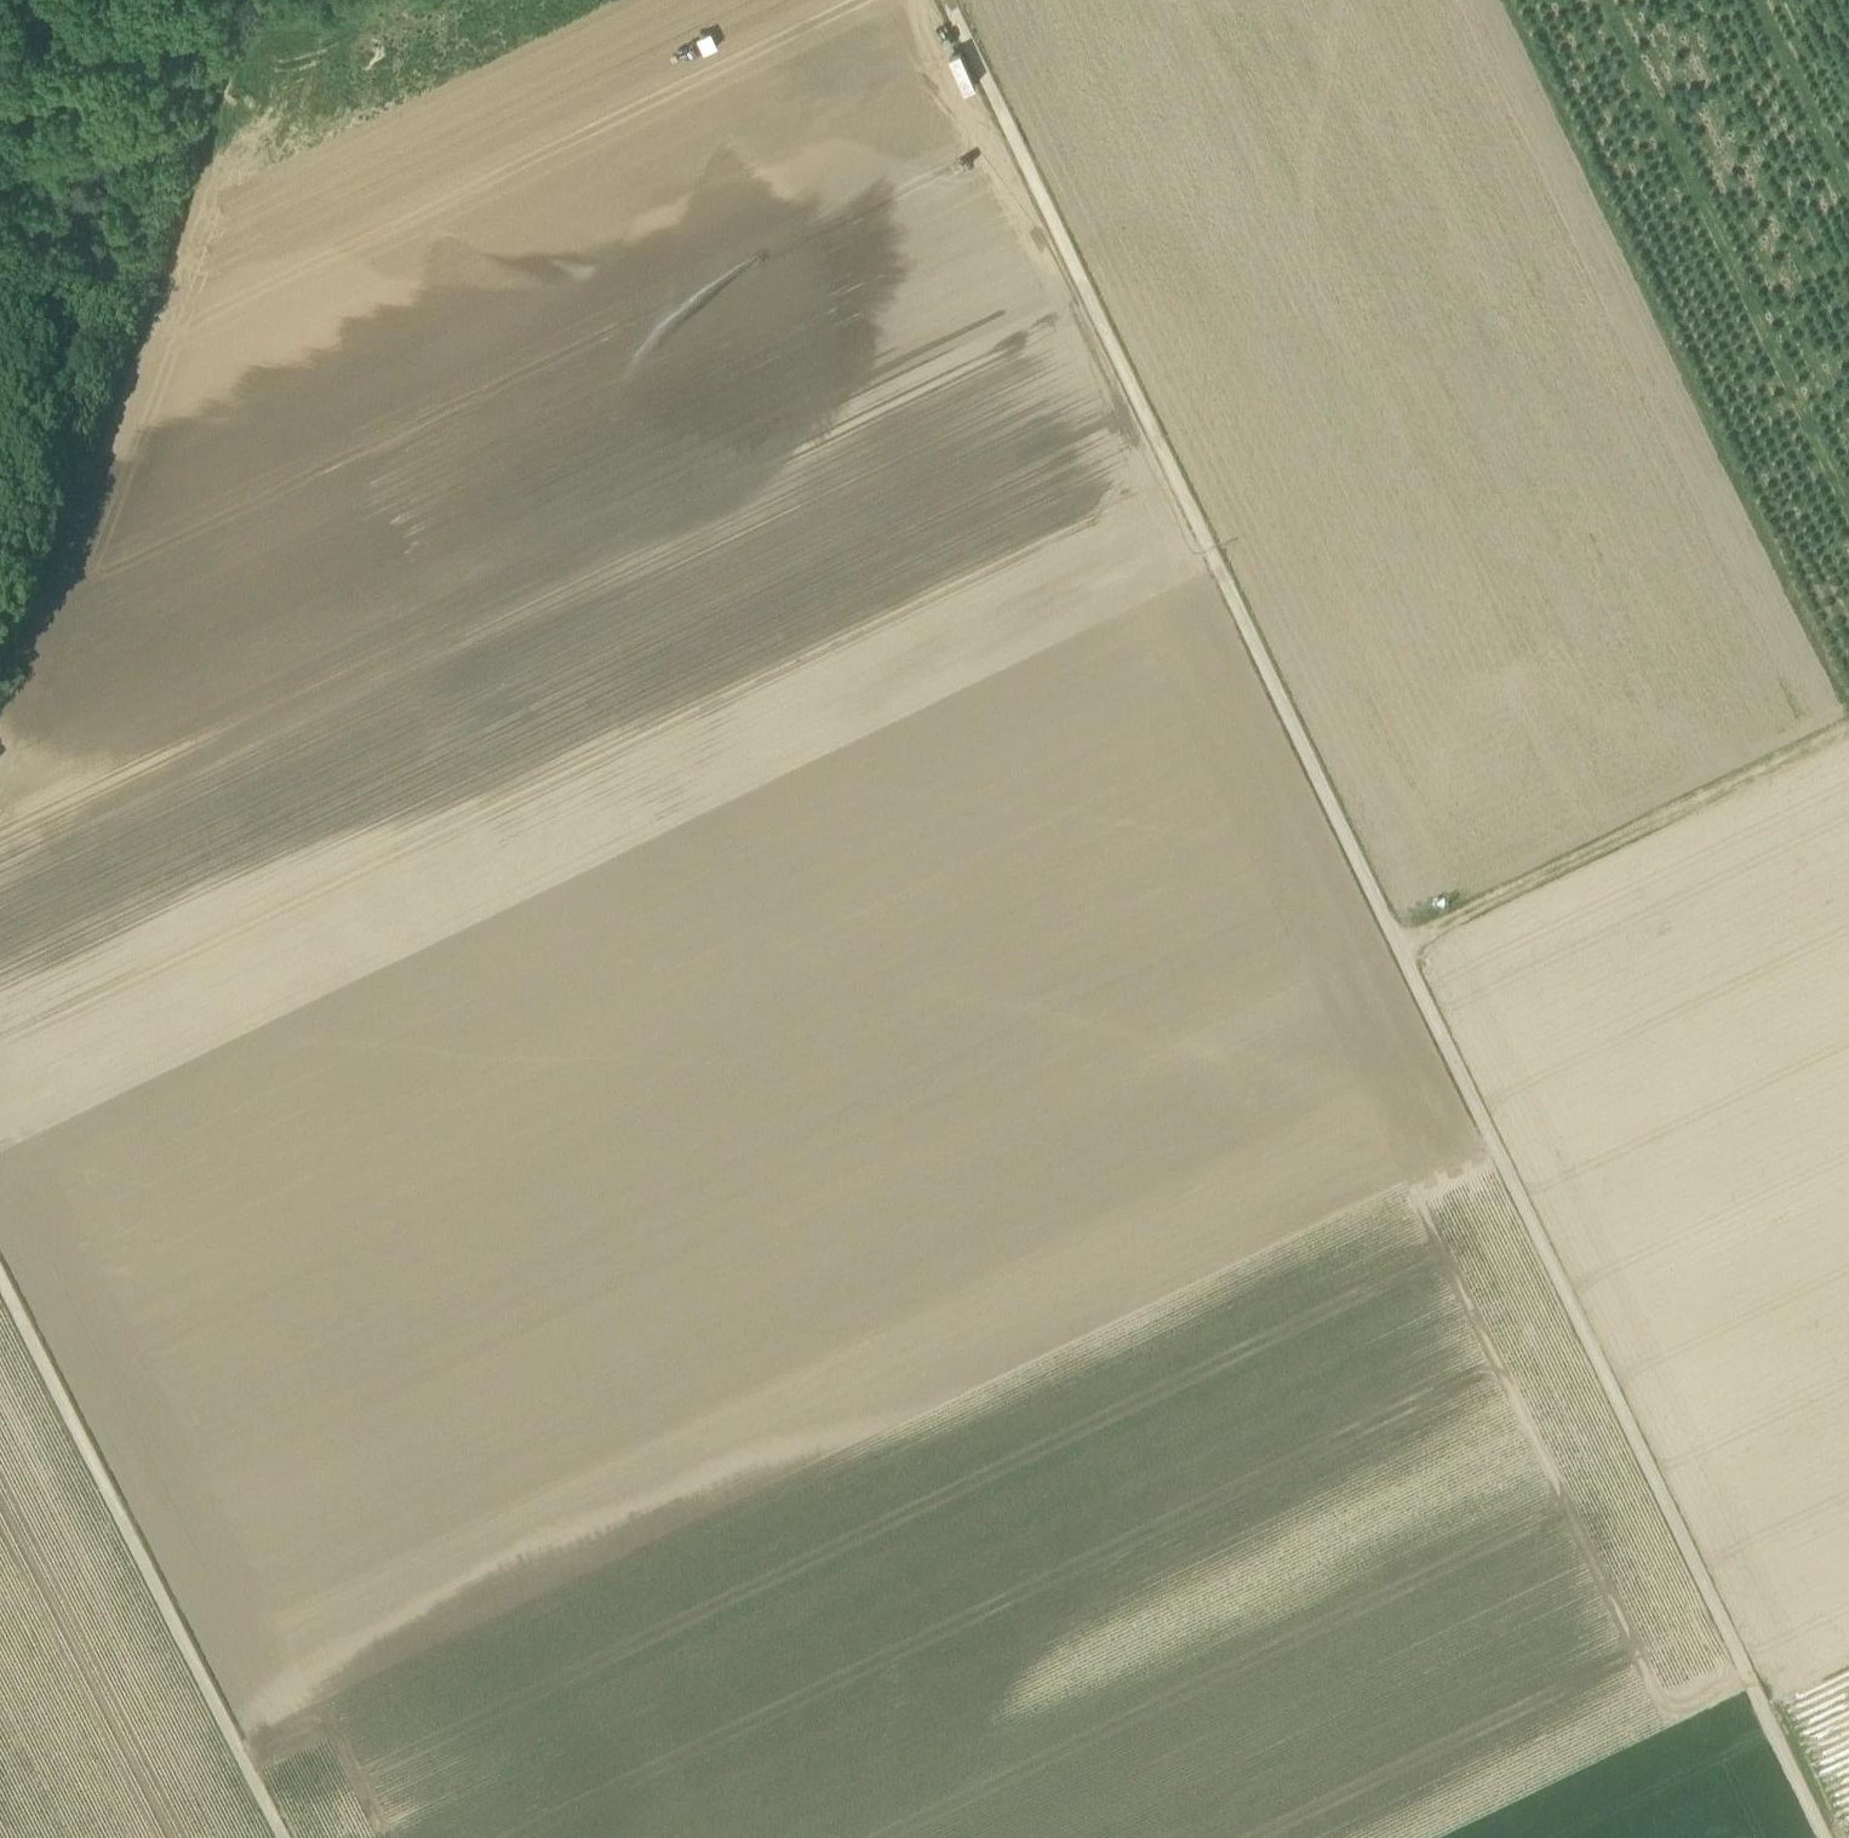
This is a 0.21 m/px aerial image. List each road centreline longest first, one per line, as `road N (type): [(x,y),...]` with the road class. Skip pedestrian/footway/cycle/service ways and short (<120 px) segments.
road 1 (track): [(946,0),(1822,1837)]
road 2 (track): [(0,1279),(282,1837)]
road 3 (track): [(278,0),(0,65)]

